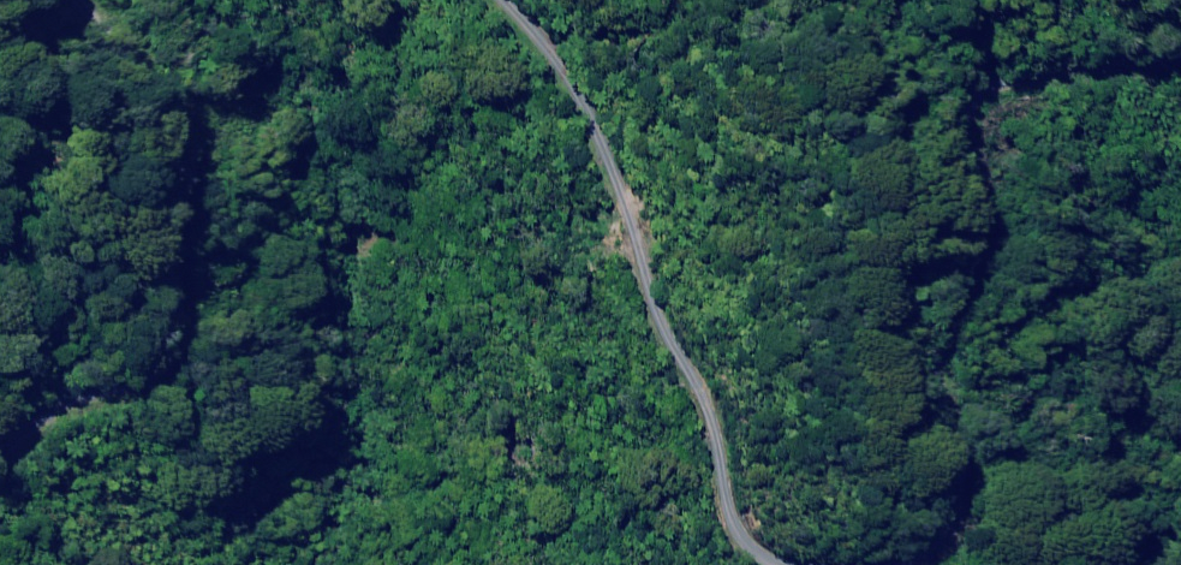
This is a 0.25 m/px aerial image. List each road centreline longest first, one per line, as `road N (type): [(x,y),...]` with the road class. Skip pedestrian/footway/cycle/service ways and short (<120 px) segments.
road 1 (unclassified): [(478,0),(586,128),(723,377),(759,478),(803,564)]
road 2 (unclassified): [(919,564),(917,481),(994,139),(1085,78),(1180,69)]
road 3 (unclassified): [(0,437),(46,387),(106,386),(175,348),(183,141),(130,0)]

